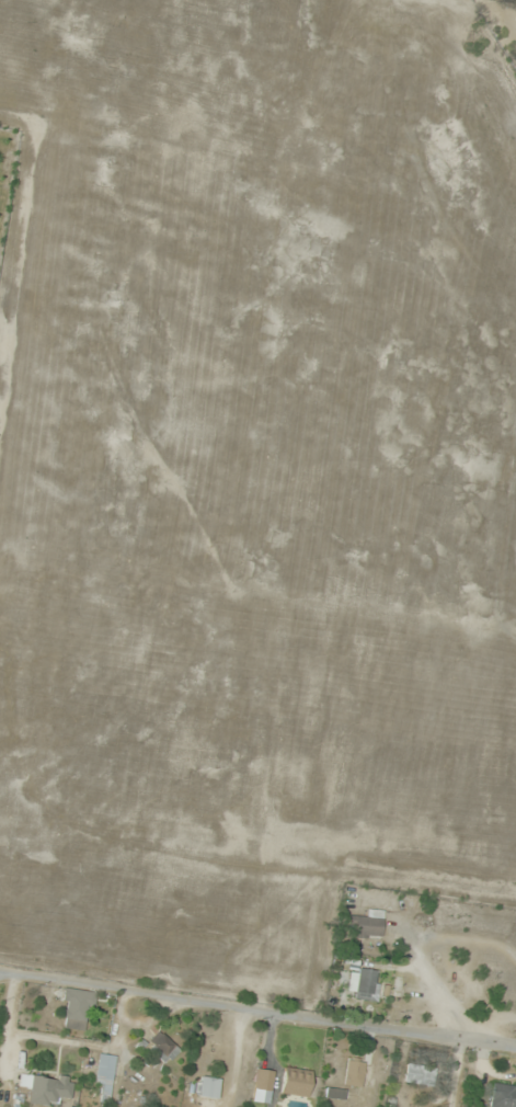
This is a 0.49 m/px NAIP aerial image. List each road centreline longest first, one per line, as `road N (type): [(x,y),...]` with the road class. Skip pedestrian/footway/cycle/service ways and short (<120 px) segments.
road 1 (residential): [(515,1043),(61,972)]

